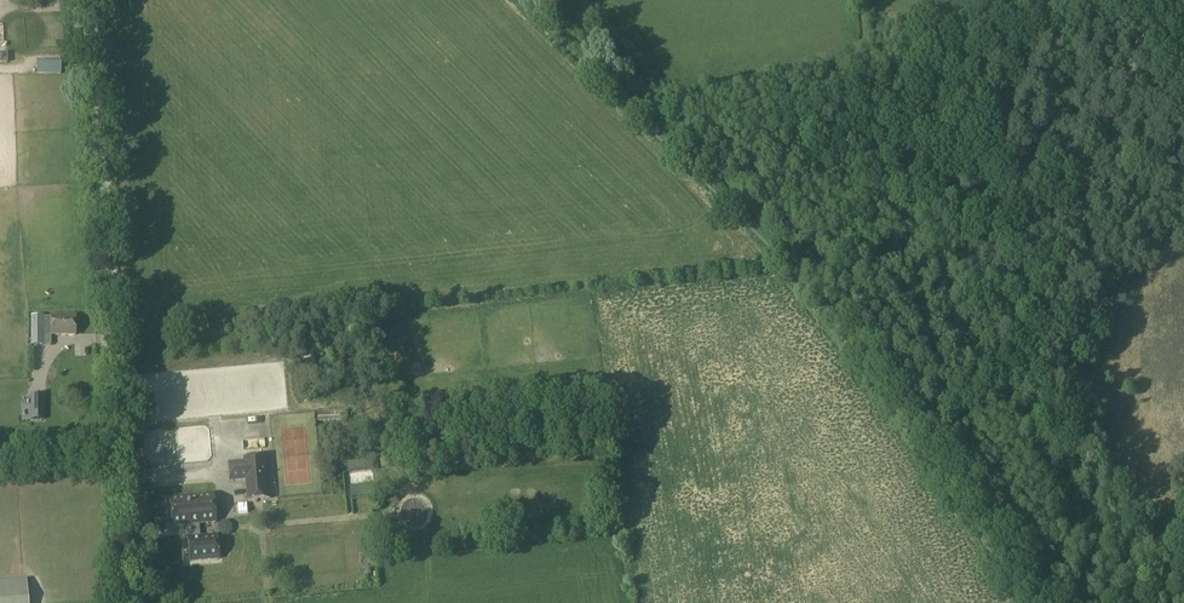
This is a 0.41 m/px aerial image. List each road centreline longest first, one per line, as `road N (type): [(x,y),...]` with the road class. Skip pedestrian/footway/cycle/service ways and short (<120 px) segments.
road 1 (unclassified): [(142,602),(94,0)]

